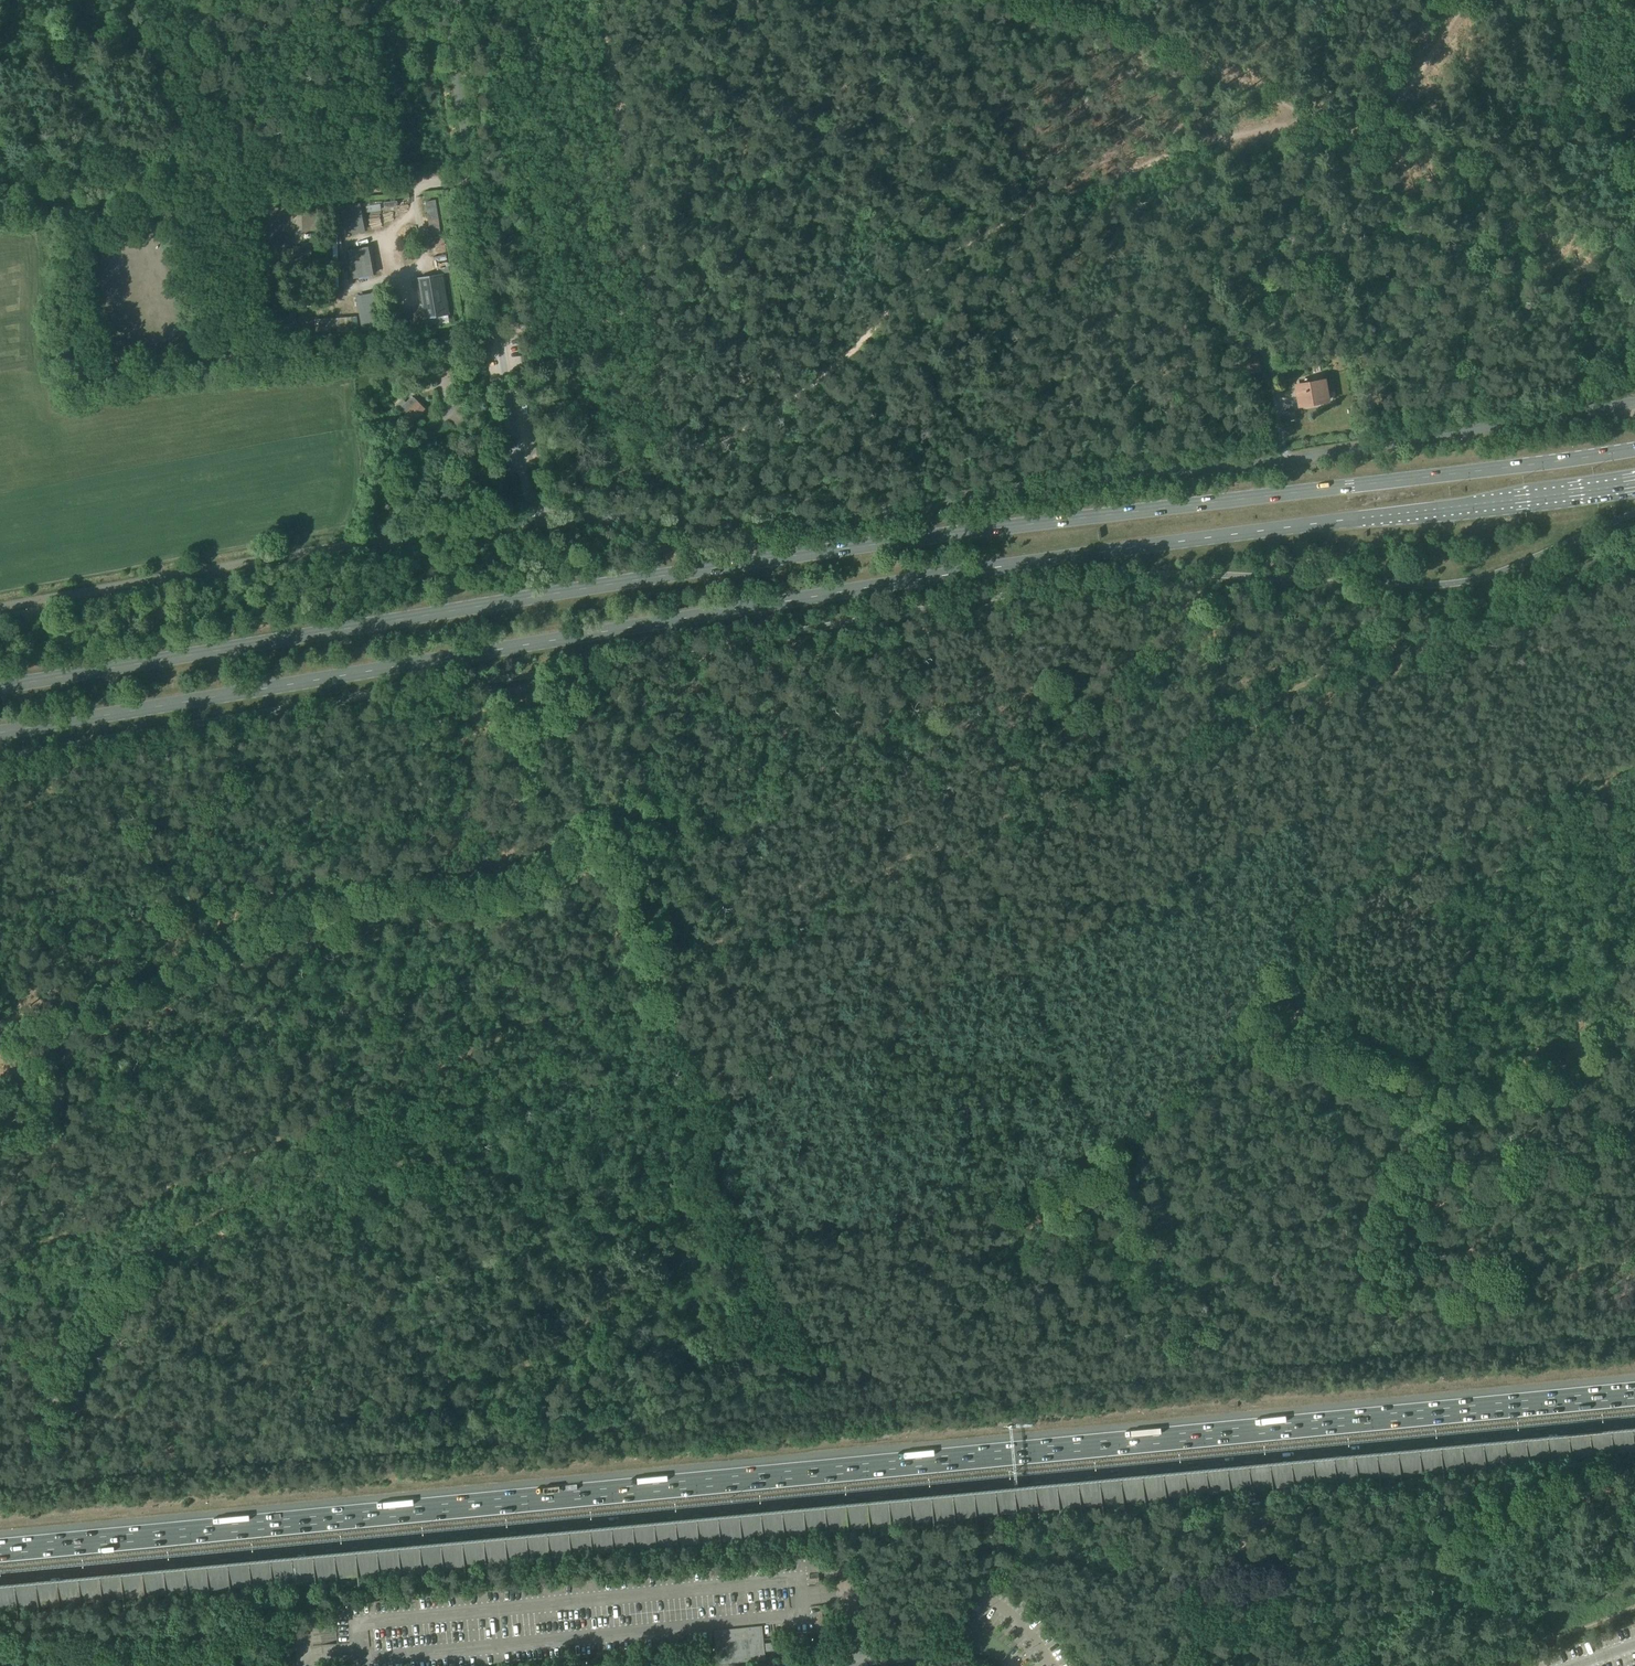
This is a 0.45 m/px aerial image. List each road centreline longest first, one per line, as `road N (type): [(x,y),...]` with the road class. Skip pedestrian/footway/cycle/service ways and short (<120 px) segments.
road 1 (track): [(1375,652),(1378,670),(1273,971),(1192,1074),(1073,1159),(950,1204),(871,1224),(776,1233),(677,1229),(526,1180),(433,1161),(292,1181),(165,1240),(81,1337),(49,1428)]
road 2 (track): [(0,1262),(1348,663),(1391,649),(1634,619)]
road 3 (primary): [(0,733),(918,580),(1634,483)]
road 4 (primary): [(1634,449),(794,556),(0,687)]
road 5 (motorway): [(1634,1394),(0,1551)]
road 6 (motorway): [(0,1588),(1634,1431)]
road 7 (unclassified): [(1634,404),(1255,466),(1150,469),(859,516),(518,523),(355,545)]
road 8 (track): [(0,1036),(182,973),(299,910),(386,894),(488,893),(542,872),(579,837),(601,832),(635,905),(667,1016),(715,1123),(719,1182),(755,1232)]
road 9 (track): [(709,1110),(1634,646)]
road 10 (track): [(719,1182),(687,1240),(512,1372),(481,1379),(410,1371),(367,1385),(319,1376),(273,1407),(206,1427),(88,1412),(49,1428)]
road 11 (track): [(452,178),(51,210),(0,161)]
road 12 (track): [(1634,1280),(1592,1266),(1458,1295),(1393,1278),(1385,1267),(1391,1217),(1425,1137),(1413,1085)]
road 13 (track): [(1634,1008),(1570,1066),(1473,1104),(1328,1048),(1228,1036)]
road 14 (track): [(1311,123),(1257,91),(1122,37),(977,0)]
road 15 (track): [(1634,200),(1544,0)]
road 16 (track): [(0,1205),(43,1127),(32,1031)]
road 17 (track): [(1375,122),(1466,20)]

